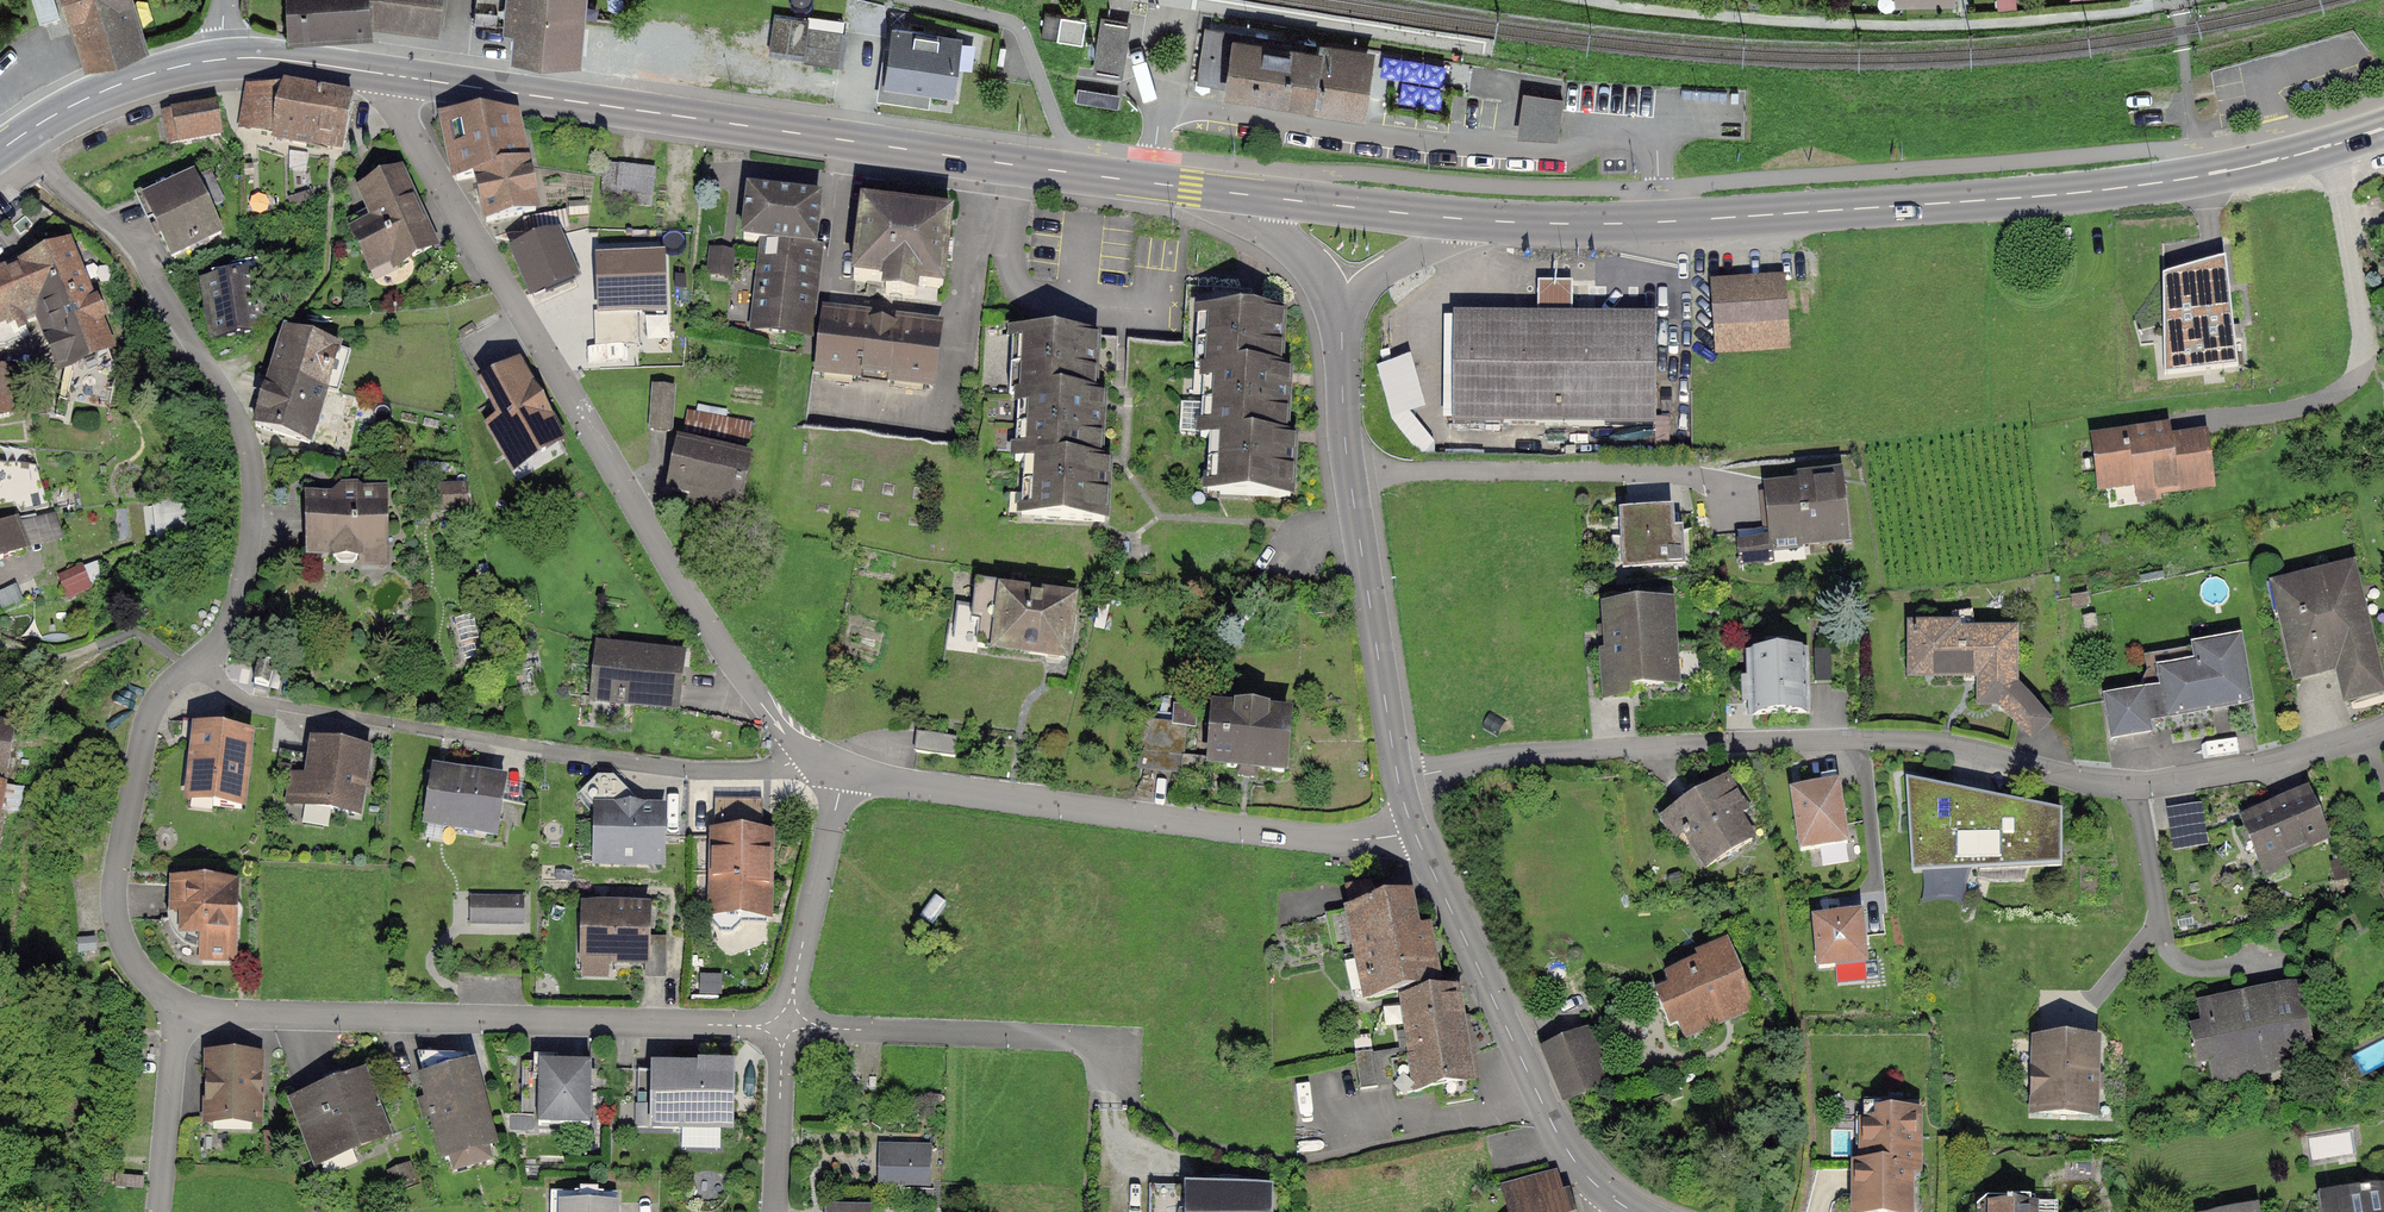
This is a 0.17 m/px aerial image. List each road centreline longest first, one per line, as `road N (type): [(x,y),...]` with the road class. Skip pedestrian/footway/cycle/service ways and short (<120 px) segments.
road 1 (residential): [(1399,779),(1508,756),(1856,738),(1984,752),(2096,783),(2135,785),(2279,761),(2383,726)]
road 2 (primary): [(1475,220),(1661,221),(1994,200),(2231,170),(2383,128)]
road 3 (primary): [(401,76),(1233,193)]
road 4 (residential): [(401,76),(402,120),(495,285),(717,642),(810,760)]
road 5 (residential): [(24,134),(136,254),(248,445),(254,510),(242,587),(223,636),(188,668)]
road 6 (residential): [(188,1010),(785,1027)]
road 7 (residential): [(844,772),(1307,839),(1414,832)]
road 8 (residential): [(1399,779),(1344,437),(1341,318)]
road 9 (residential): [(1624,1206),(1563,1142),(1414,832)]
road 10 (residential): [(188,668),(147,722),(115,890),(127,951),(151,983),(188,1010)]
road 11 (residential): [(810,760),(761,770),(677,768),(444,733)]
road 12 (residential): [(785,1027),(1074,1038),(1102,1049),(1111,1090)]
road 13 (residential): [(844,772),(785,1027)]
road 14 (primary): [(1233,193),(1475,220)]
road 15 (primary): [(24,134),(116,85),(225,59)]
road 16 (residential): [(188,1010),(175,1050),(160,1211)]
road 17 (residential): [(785,1027),(776,1211)]
road 18 (primary): [(225,59),(401,76)]
road 19 (residential): [(1475,220),(1372,281),(1341,318)]
road 20 (residential): [(1233,193),(1313,269),(1341,318)]
road 21 (residential): [(304,710),(242,701),(188,668)]

